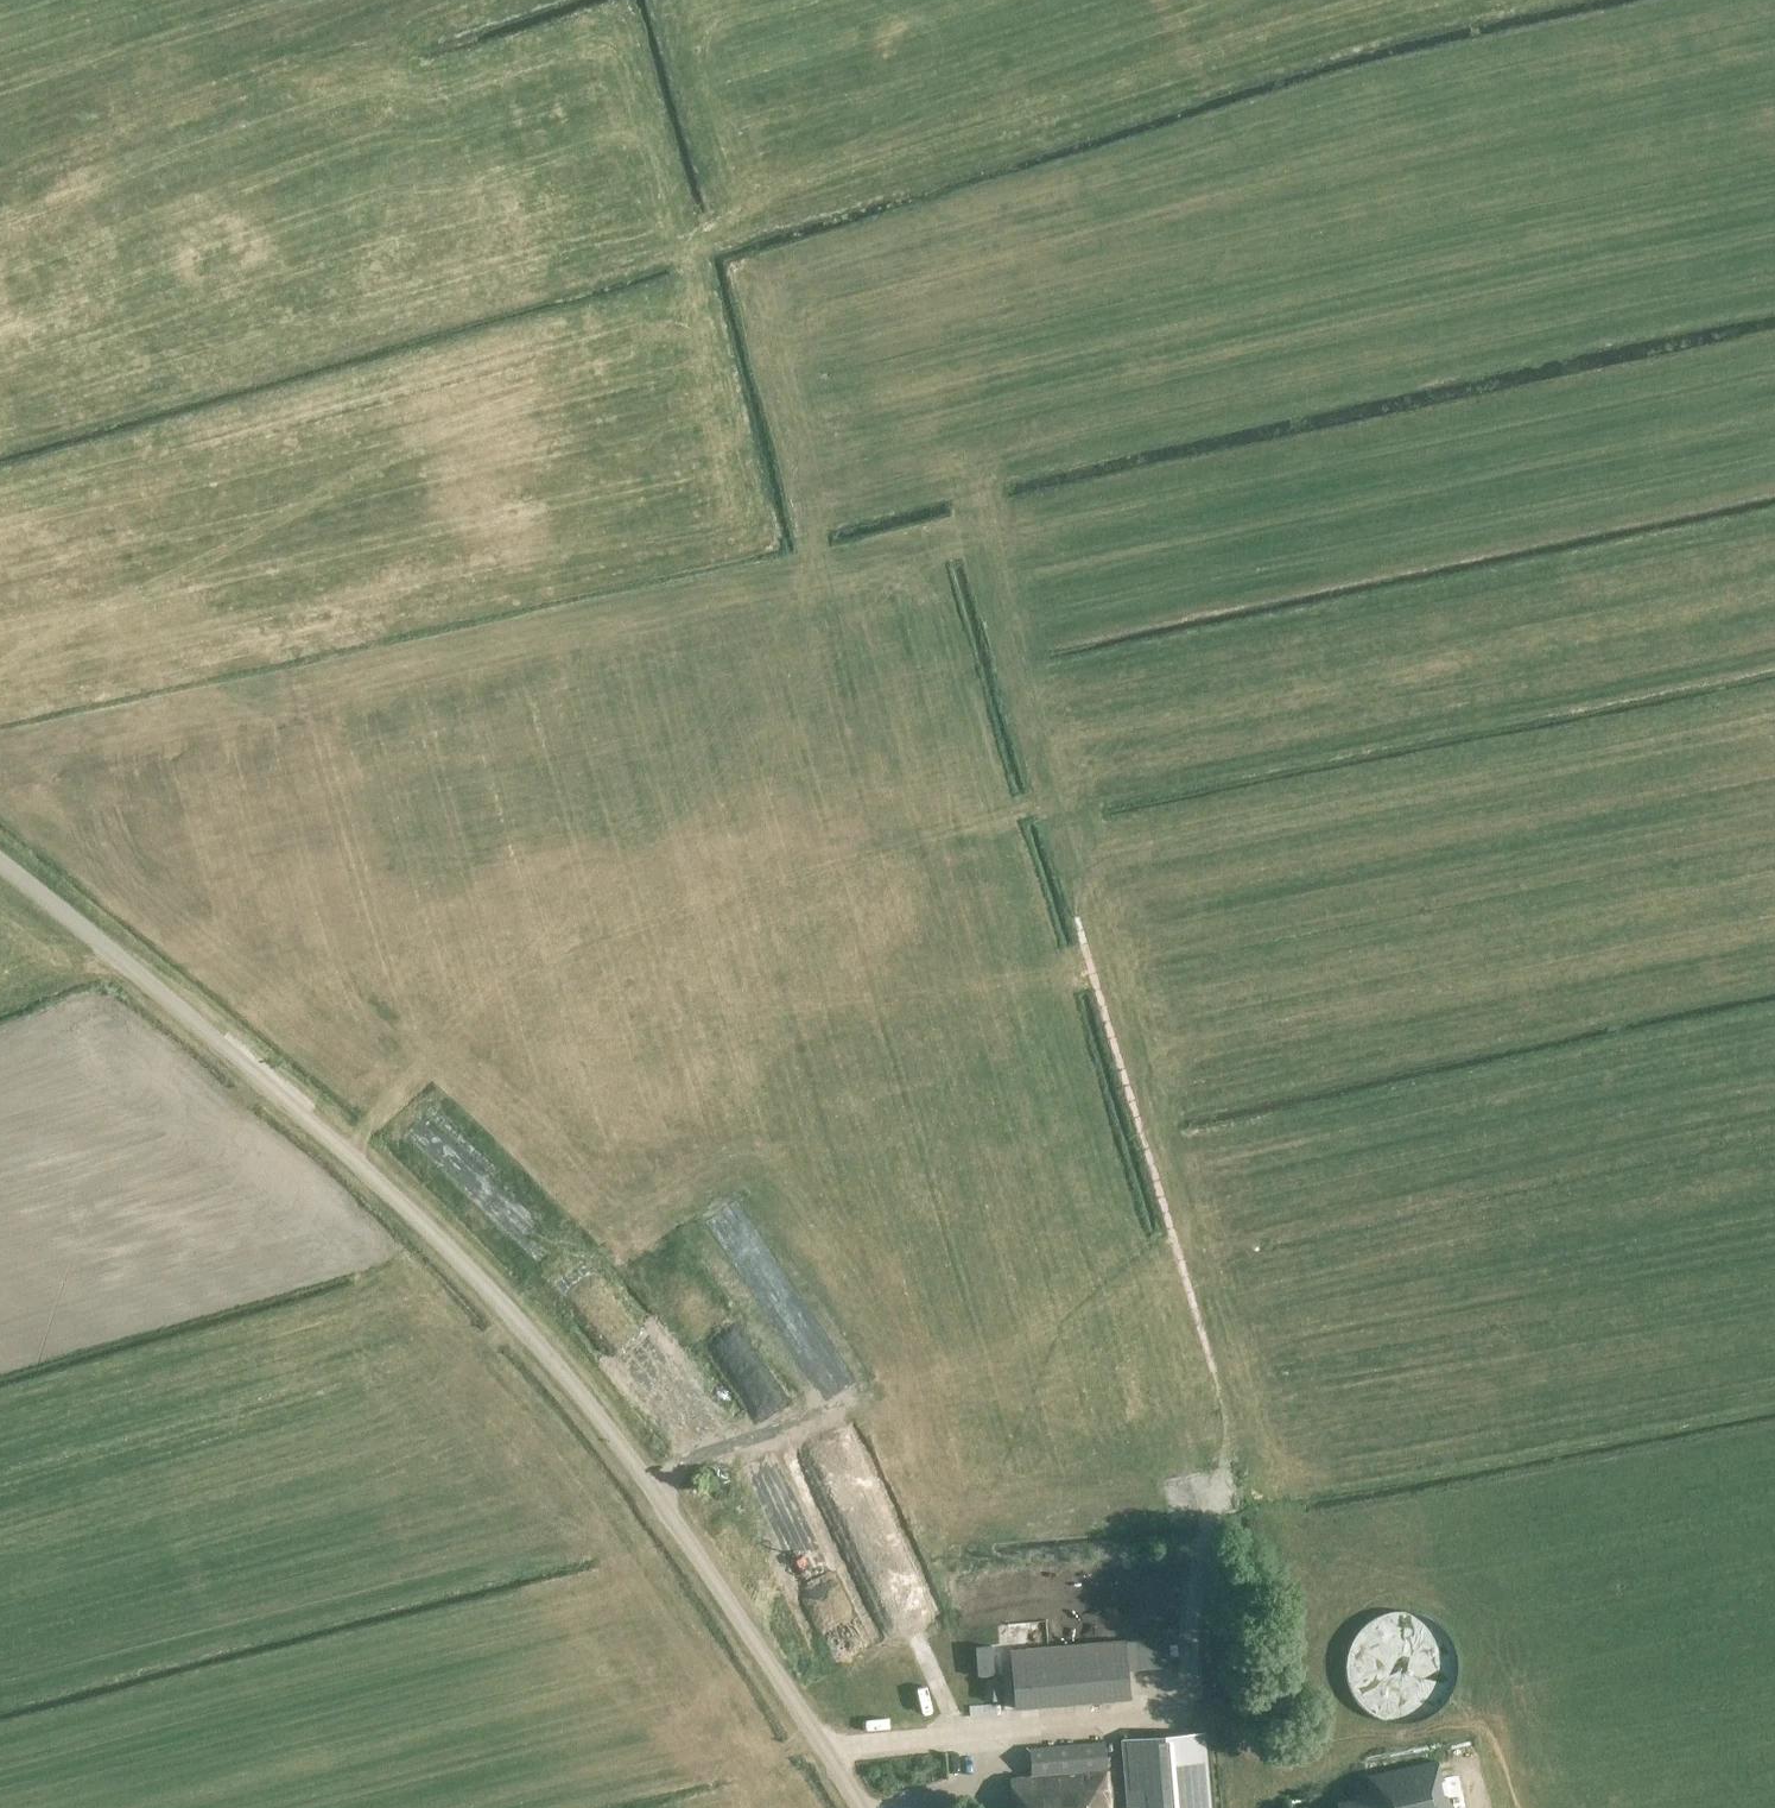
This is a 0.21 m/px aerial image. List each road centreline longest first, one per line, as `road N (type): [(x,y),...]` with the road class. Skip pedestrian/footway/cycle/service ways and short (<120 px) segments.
road 1 (unclassified): [(856,1807),(665,1510),(601,1419),(525,1334),(210,1032),(0,867)]

